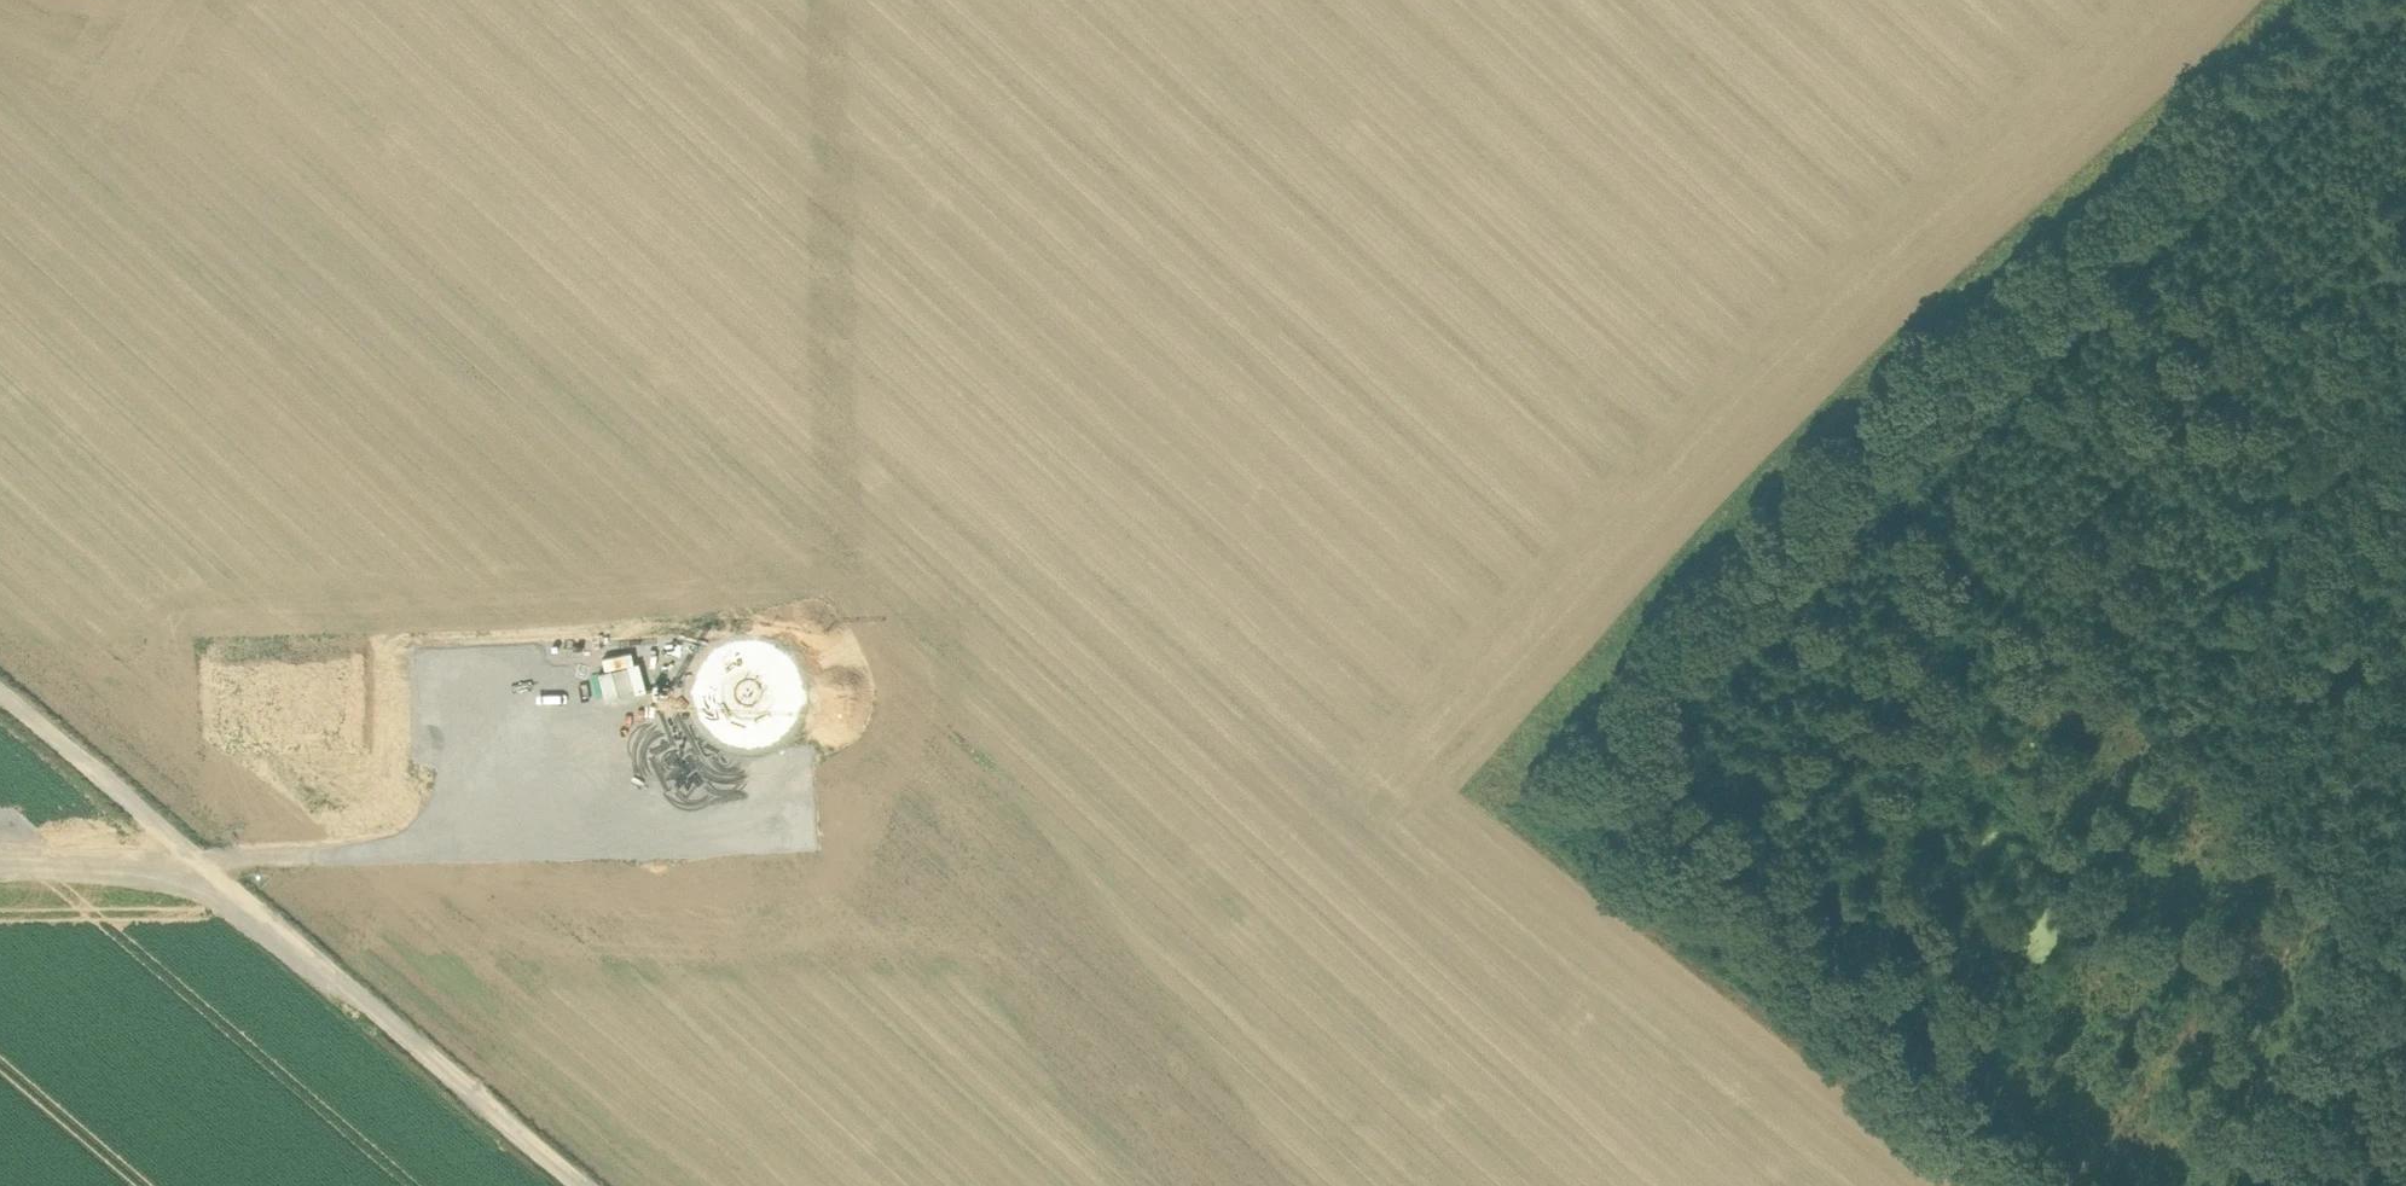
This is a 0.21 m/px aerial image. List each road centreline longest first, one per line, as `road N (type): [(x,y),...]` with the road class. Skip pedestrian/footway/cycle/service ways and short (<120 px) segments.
road 1 (track): [(0,689),(581,1185)]

